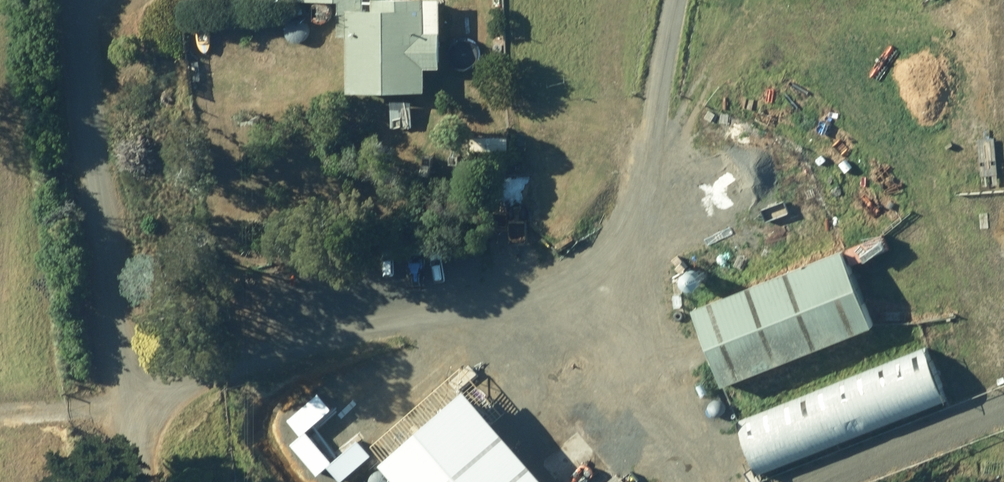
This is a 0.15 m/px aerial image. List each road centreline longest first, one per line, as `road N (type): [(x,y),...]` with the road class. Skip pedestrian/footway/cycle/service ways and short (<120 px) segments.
road 1 (track): [(675,0),(627,246),(585,272),(484,302),(135,390)]
road 2 (unclassified): [(81,0),(148,481)]
road 3 (track): [(627,246),(699,481)]

